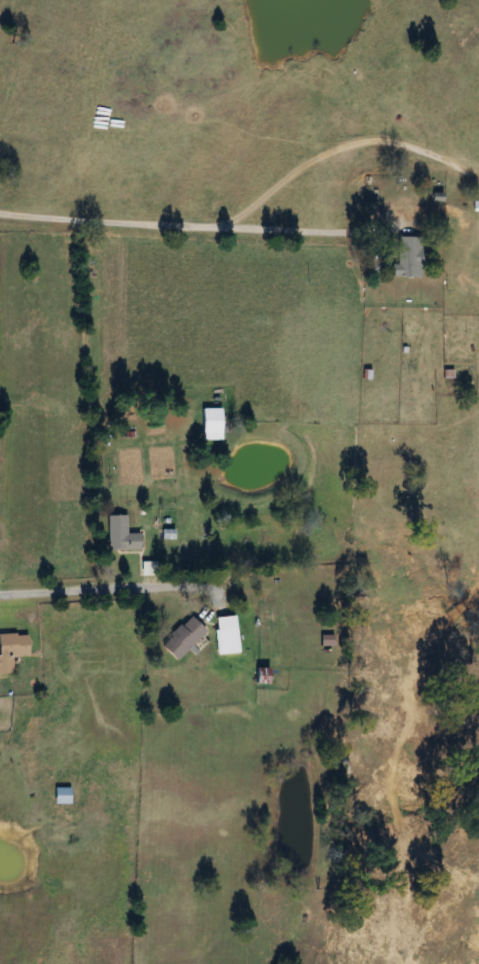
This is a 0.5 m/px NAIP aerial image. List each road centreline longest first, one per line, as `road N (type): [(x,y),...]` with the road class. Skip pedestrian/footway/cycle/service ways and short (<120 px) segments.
road 1 (residential): [(0,589),(231,577)]

